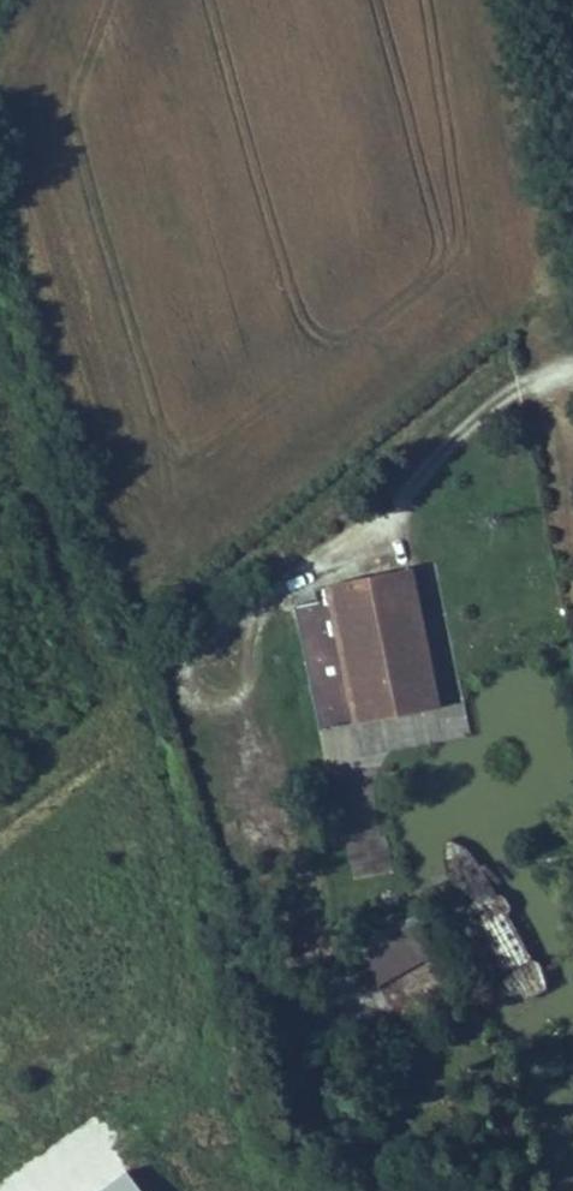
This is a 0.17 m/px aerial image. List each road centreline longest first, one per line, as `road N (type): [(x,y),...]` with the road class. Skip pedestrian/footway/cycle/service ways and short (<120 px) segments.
road 1 (unclassified): [(557,0),(572,122)]

